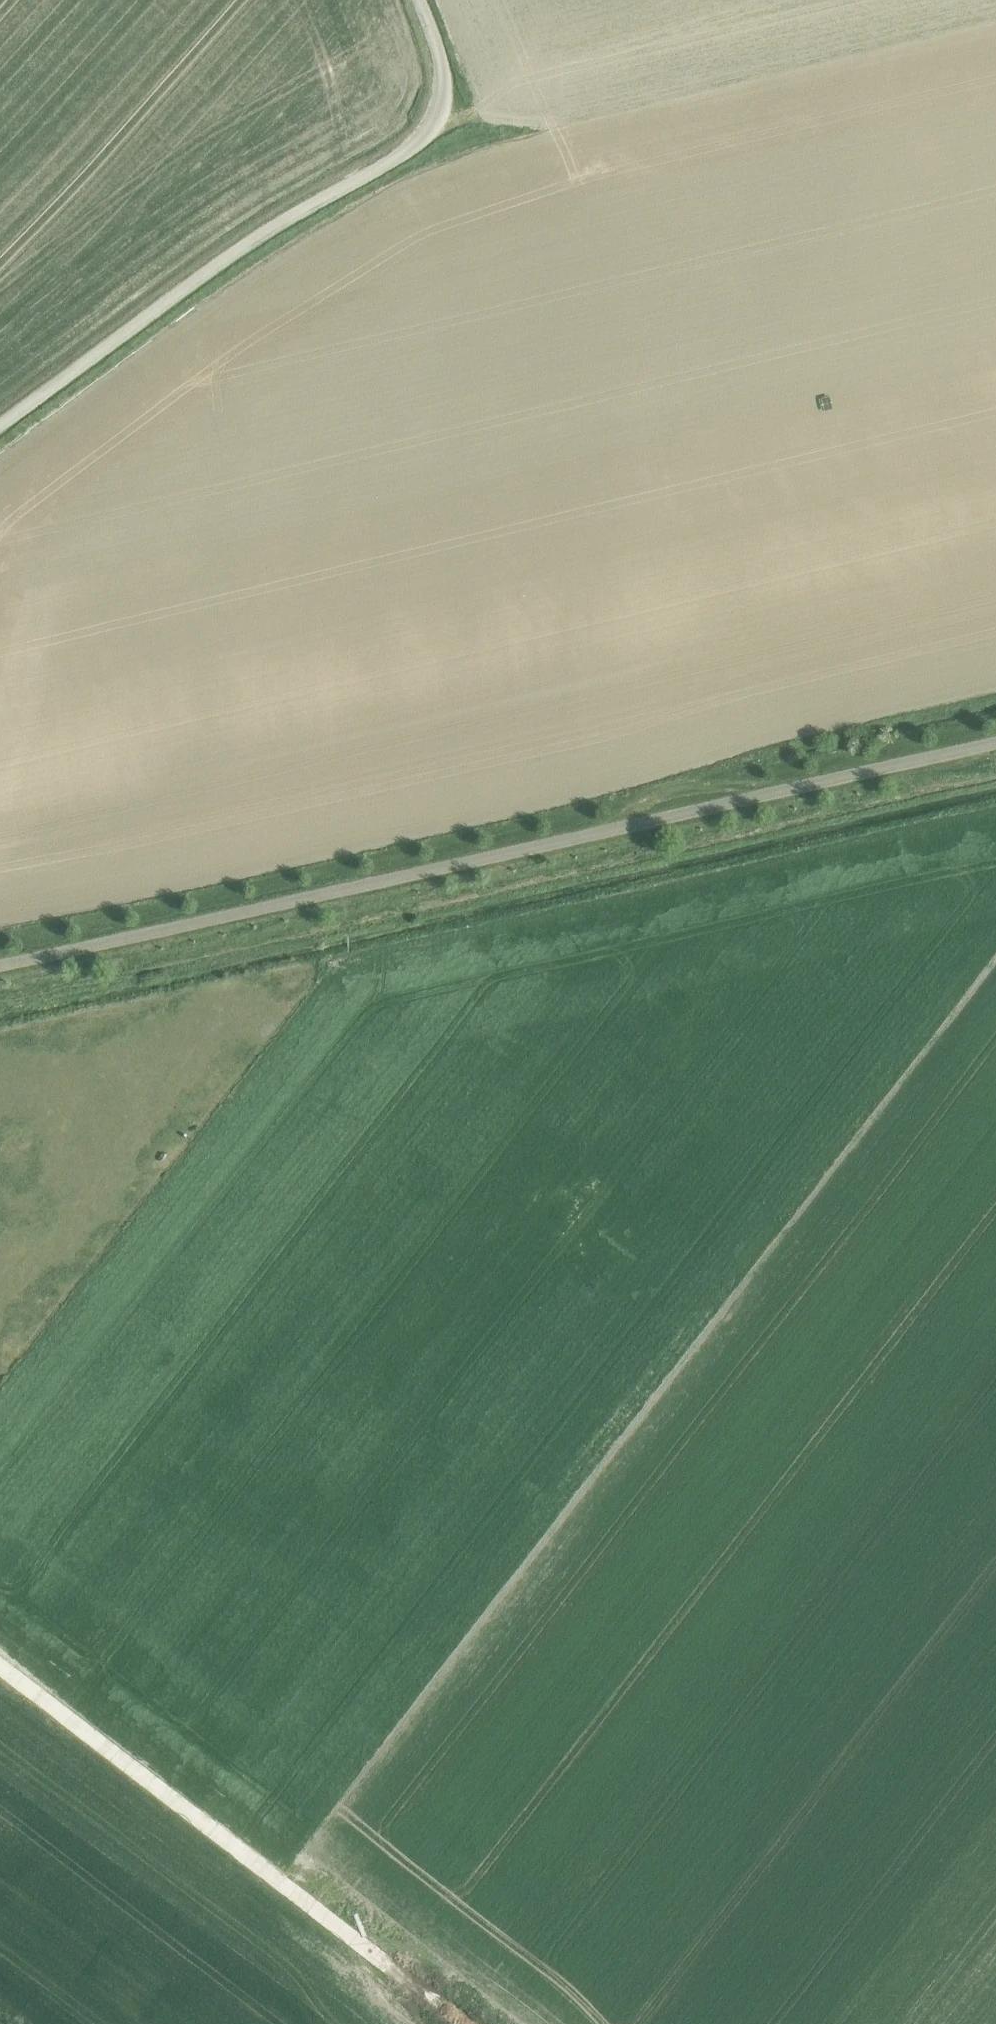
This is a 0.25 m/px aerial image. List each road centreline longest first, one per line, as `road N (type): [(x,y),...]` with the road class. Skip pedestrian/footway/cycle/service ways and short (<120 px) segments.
road 1 (unclassified): [(995,742),(0,962)]
road 2 (unclassified): [(0,425),(241,247),(426,134),(443,73),(418,0)]

